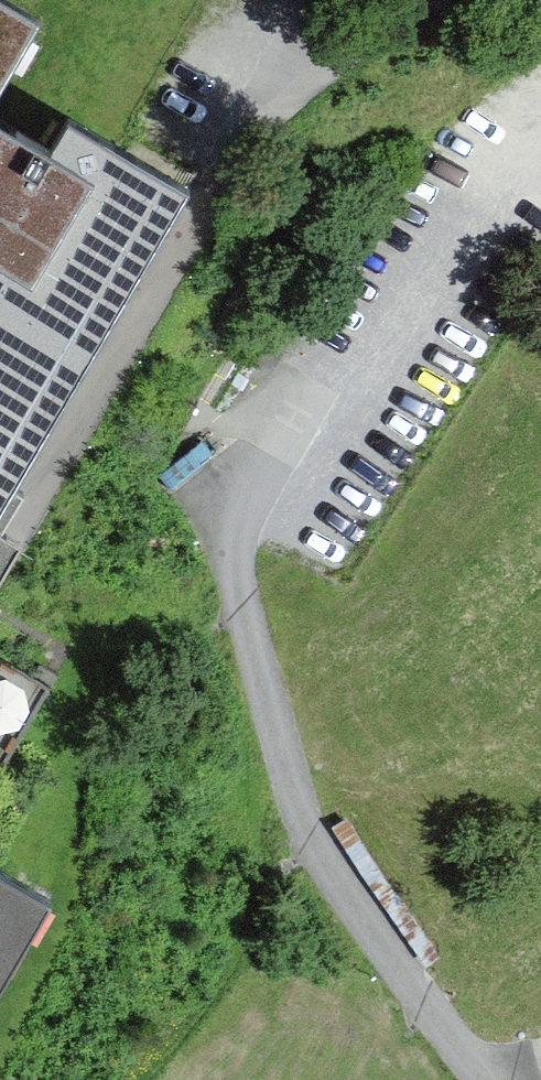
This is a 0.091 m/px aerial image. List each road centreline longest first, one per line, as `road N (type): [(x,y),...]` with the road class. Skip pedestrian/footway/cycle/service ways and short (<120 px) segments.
road 1 (residential): [(540,168),(503,198),(280,464),(240,528),(241,607),(291,769)]
road 2 (residential): [(483,1079),(361,914),(318,842),(291,769)]
road 3 (residential): [(223,167),(274,112),(433,0)]

